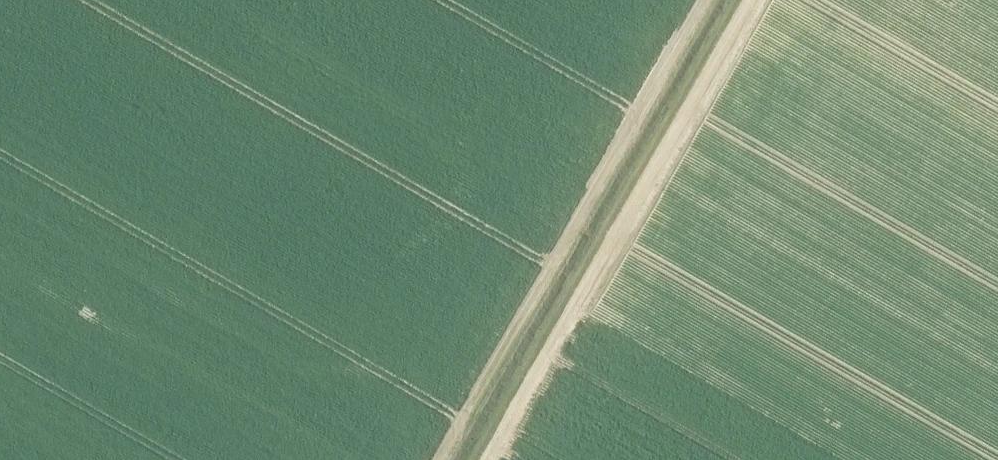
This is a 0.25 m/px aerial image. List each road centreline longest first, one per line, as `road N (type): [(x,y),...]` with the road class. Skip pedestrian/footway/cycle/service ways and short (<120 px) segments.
road 1 (track): [(753,0),(489,459)]

